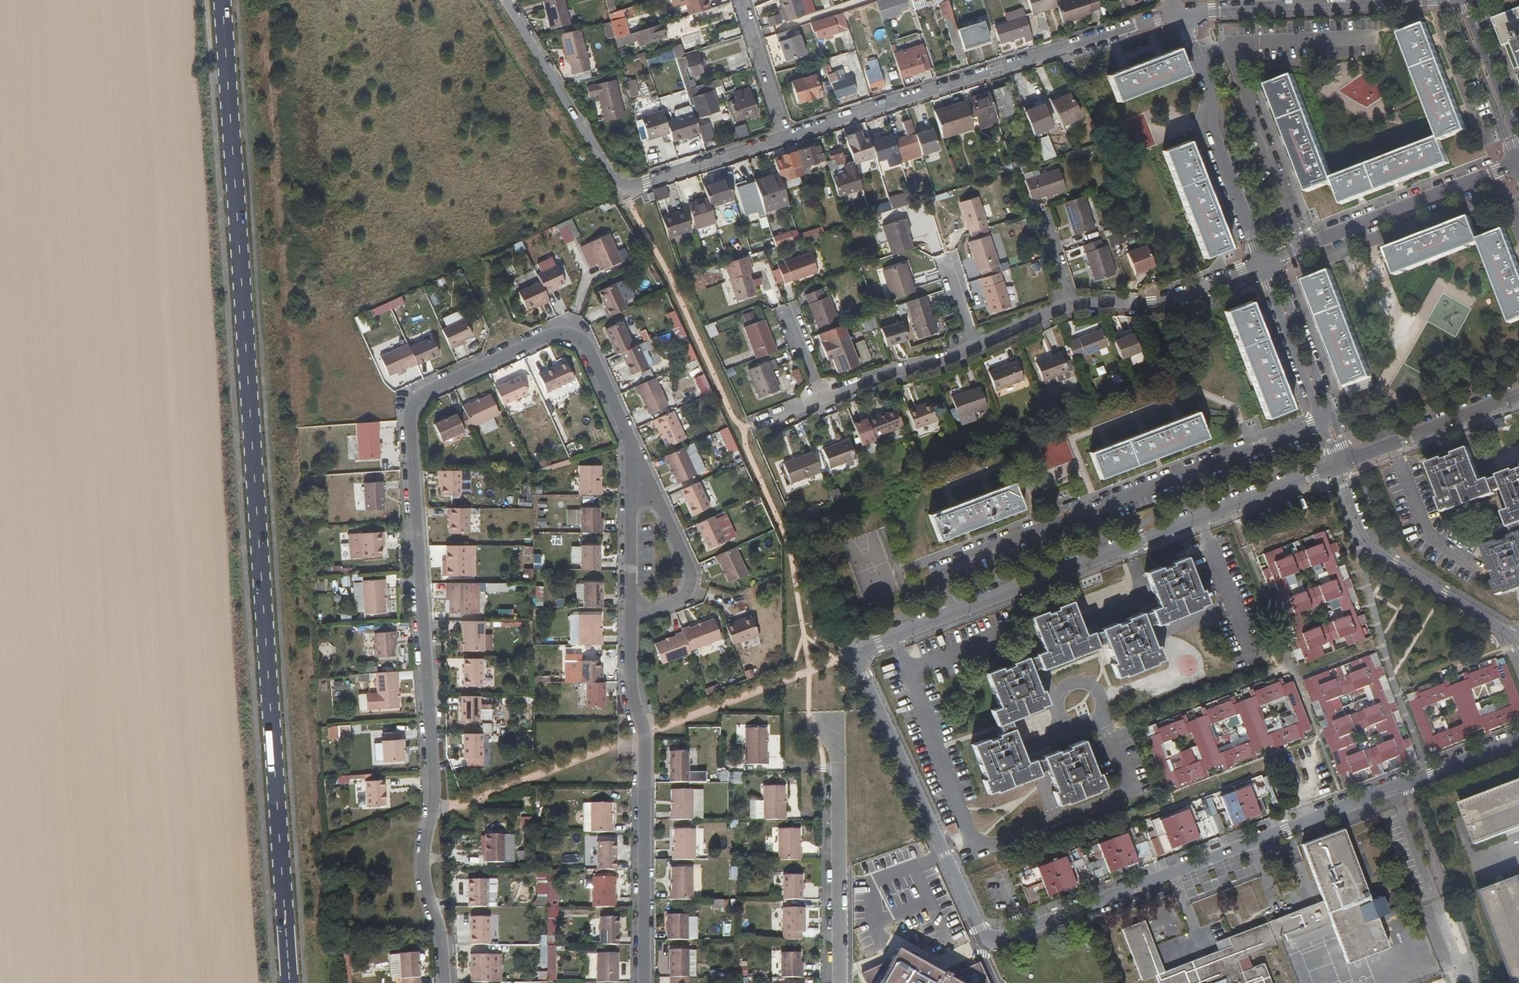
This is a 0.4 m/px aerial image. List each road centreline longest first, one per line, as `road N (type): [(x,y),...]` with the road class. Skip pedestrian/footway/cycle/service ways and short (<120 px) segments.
road 1 (secondary): [(222,0),(290,982)]
road 2 (residential): [(445,982),(425,875),(434,781),(410,420),(415,400),(552,333),(571,337),(584,344),(633,450)]
road 3 (residential): [(955,615),(860,656),(984,948),(1400,791)]
road 4 (residential): [(955,615),(940,566),(1326,419)]
road 5 (residential): [(788,136),(1177,15)]
road 6 (residential): [(1335,470),(955,615)]
road 7 (residential): [(504,0),(622,195),(788,136)]
road 8 (residential): [(630,610),(630,688),(644,736),(645,982)]
road 9 (residential): [(1263,263),(1518,163)]
road 10 (residential): [(1335,470),(1365,546),(1518,648)]
road 11 (residential): [(1263,263),(1185,15)]
road 12 (residential): [(633,450),(691,580),(681,599),(630,610)]
road 13 (residential): [(839,982),(838,769)]
road 14 (residential): [(1185,15),(1389,0)]
road 15 (residential): [(1400,791),(1466,982)]
road 16 (residential): [(1070,303),(1170,304),(1263,263)]
road 17 (residential): [(1518,395),(1344,464)]
road 18 (residential): [(1455,0),(1518,162)]
road 19 (residential): [(1326,419),(1263,263)]
road 20 (residential): [(823,402),(975,345)]
road 21 (residential): [(633,450),(630,610)]
road 22 (residential): [(745,0),(788,136)]
road 23 (residential): [(1400,791),(1518,743)]

